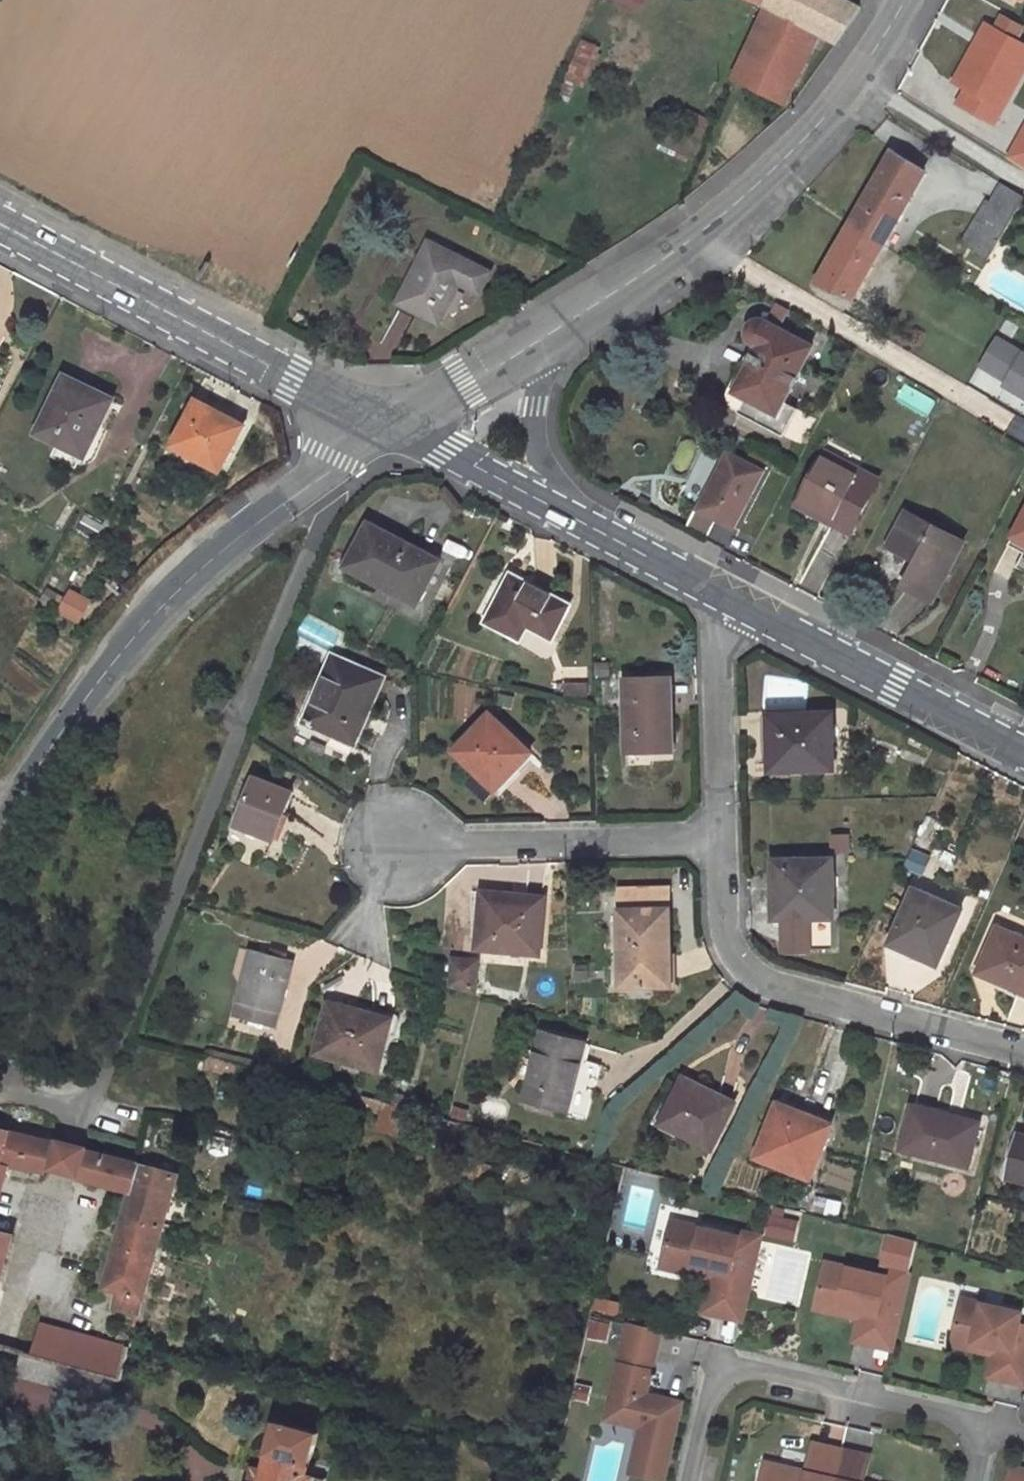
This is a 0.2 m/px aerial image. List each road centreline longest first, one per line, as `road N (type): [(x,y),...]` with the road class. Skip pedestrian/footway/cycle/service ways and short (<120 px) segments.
road 1 (residential): [(1023,1048),(778,986),(744,967),(724,931),(718,640),(739,601)]
road 2 (tertiary): [(0,820),(122,648),(245,532),(401,426)]
road 3 (residential): [(973,1480),(986,1423),(717,1362),(688,1480)]
road 4 (unclassified): [(401,426),(292,379),(0,224)]
road 5 (tertiary): [(569,321),(759,184),(858,80)]
road 6 (unclassified): [(1023,749),(739,601)]
road 7 (unclassified): [(564,512),(538,452),(536,407),(569,321)]
road 8 (tertiary): [(401,426),(569,321)]
road 9 (unclassified): [(739,601),(564,512)]
road 10 (residential): [(858,80),(1023,184)]
road 11 (unclassified): [(564,512),(401,426)]

